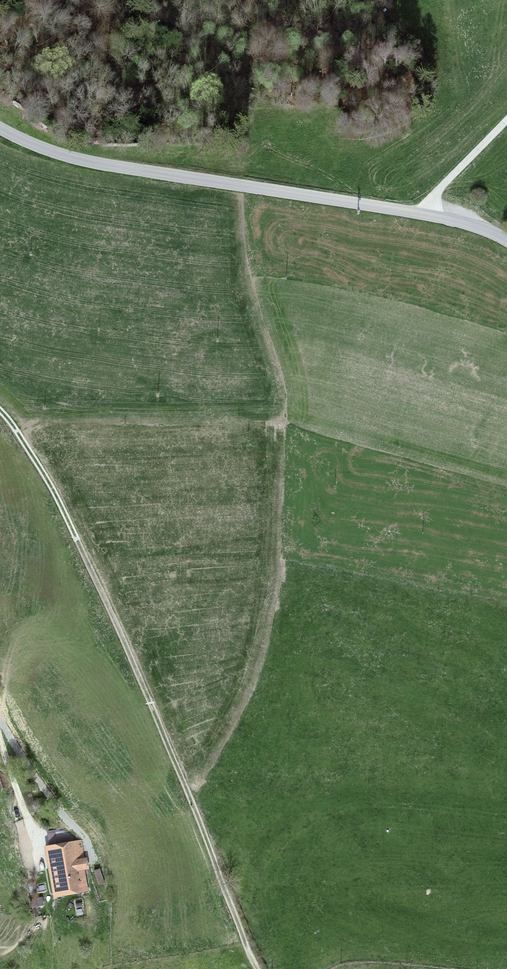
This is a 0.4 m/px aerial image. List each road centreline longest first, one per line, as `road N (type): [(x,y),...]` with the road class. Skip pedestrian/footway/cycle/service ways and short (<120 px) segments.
road 1 (track): [(258,968),(74,537),(0,413)]
road 2 (tertiary): [(426,214),(79,159),(0,128)]
road 3 (residential): [(506,116),(436,190),(426,214)]

